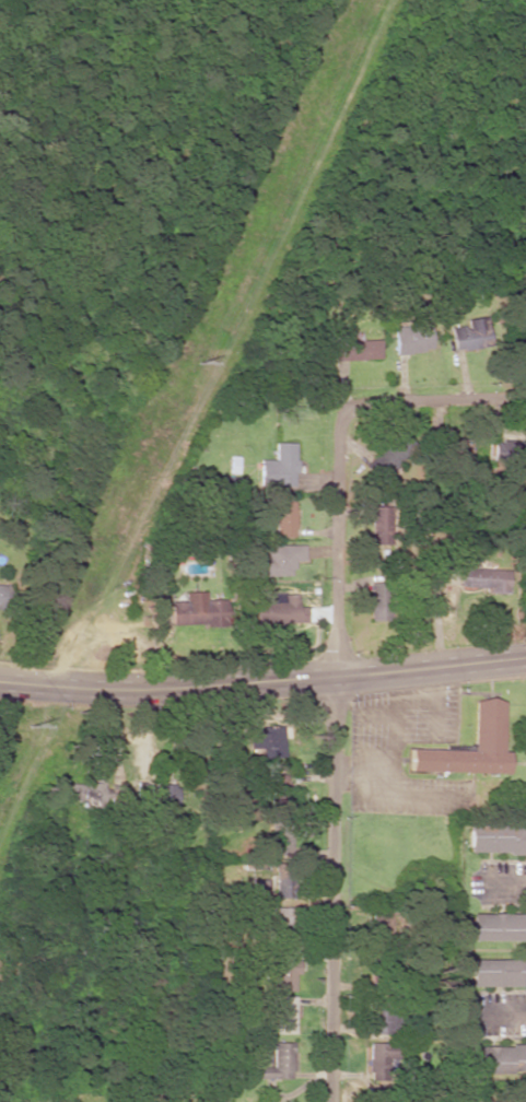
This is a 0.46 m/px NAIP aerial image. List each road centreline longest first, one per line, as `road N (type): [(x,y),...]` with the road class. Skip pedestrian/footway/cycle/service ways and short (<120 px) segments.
road 1 (tertiary): [(0,682),(255,685),(525,657)]
road 2 (residential): [(331,1101),(334,676)]
road 3 (residential): [(334,676),(342,406)]
road 4 (residential): [(342,406),(525,397)]

